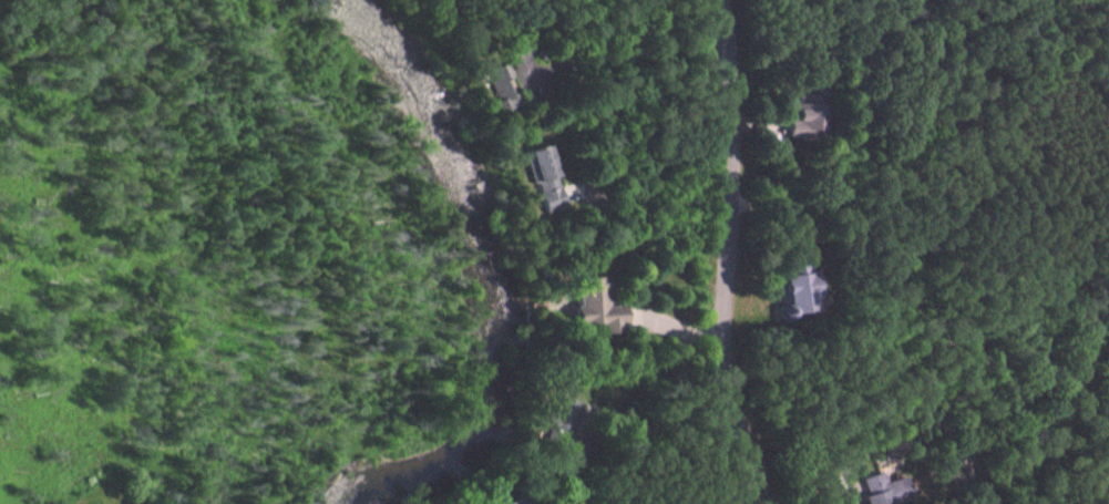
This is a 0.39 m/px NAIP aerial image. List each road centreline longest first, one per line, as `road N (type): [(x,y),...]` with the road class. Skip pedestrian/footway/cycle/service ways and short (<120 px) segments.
road 1 (residential): [(763,503),(717,351),(733,97),(723,0)]

